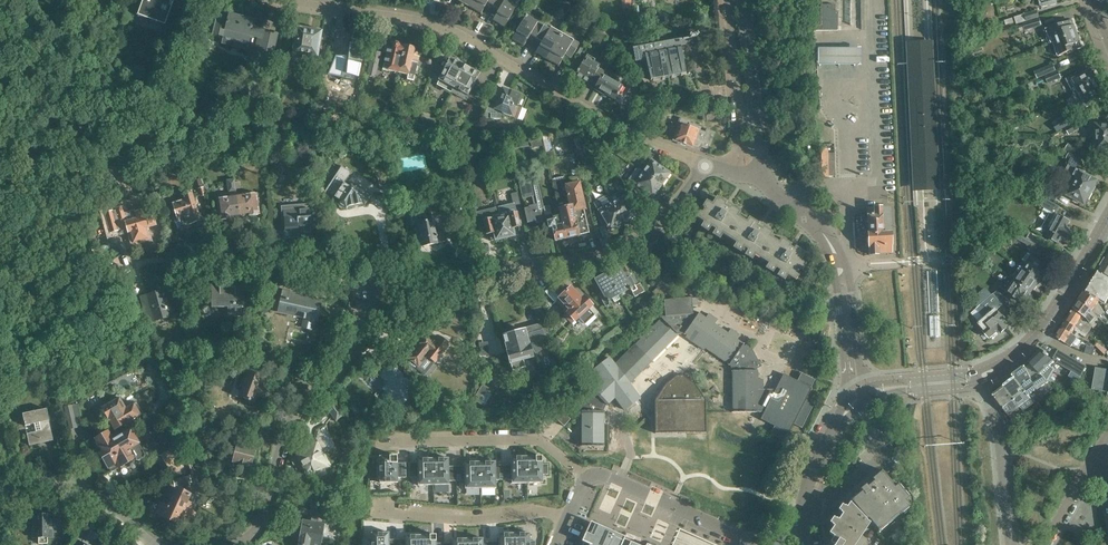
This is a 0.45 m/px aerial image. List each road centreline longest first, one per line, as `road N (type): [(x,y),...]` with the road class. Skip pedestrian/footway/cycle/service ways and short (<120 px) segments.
road 1 (residential): [(706,165),(617,127),(463,37),(416,20),(285,0)]
road 2 (residential): [(373,297),(385,288),(617,250),(662,220),(706,165)]
road 3 (residential): [(230,544),(258,526),(286,429),(346,359),(373,297)]
road 4 (residential): [(126,269),(155,260),(305,263),(373,297)]
road 5 (residential): [(377,442),(534,438),(589,474)]
road 6 (tertiary): [(977,377),(1039,331),(1107,217)]
road 7 (residential): [(371,509),(483,517),(568,508)]
road 8 (residential): [(0,485),(57,482),(93,497),(154,544)]
road 9 (residential): [(1011,544),(994,417),(977,377)]
road 10 (residential): [(589,474),(744,544)]
road 11 (tertiary): [(839,265),(847,377),(856,391)]
road 12 (residential): [(727,0),(739,112),(754,117)]
road 13 (tertiary): [(869,385),(859,365),(851,286),(839,265)]
road 14 (tertiary): [(839,265),(823,234),(762,173)]

